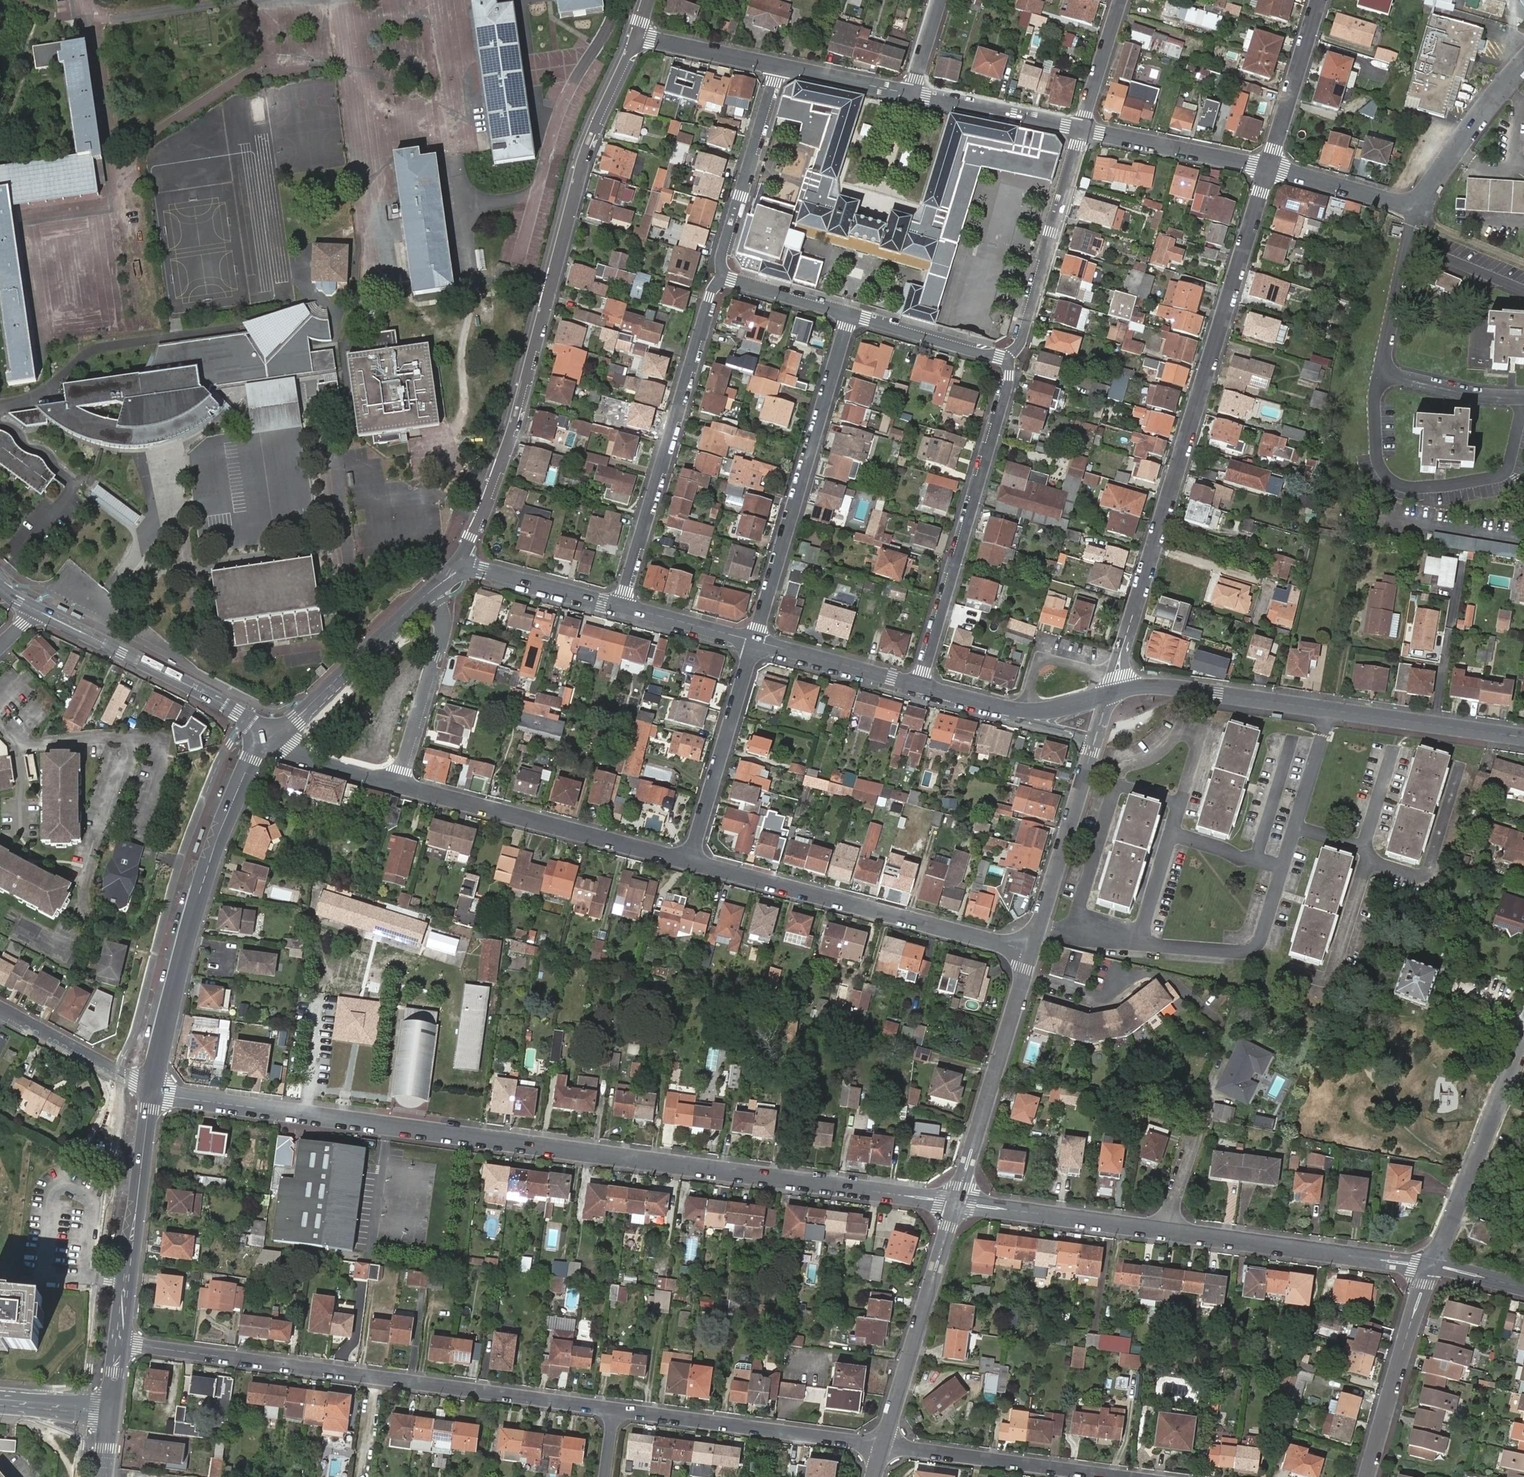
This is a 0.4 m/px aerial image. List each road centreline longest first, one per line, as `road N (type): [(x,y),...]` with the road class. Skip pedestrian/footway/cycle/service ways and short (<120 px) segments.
road 1 (residential): [(151,1090),(956,1203)]
road 2 (residential): [(635,35),(589,140),(511,433),(462,561)]
road 3 (residential): [(1268,168),(1108,695)]
road 4 (residential): [(373,1376),(884,1445)]
road 5 (residential): [(956,1203),(1431,1266)]
road 6 (residential): [(1523,737),(1174,688),(1108,695)]
road 7 (tertiary): [(270,735),(210,857),(151,1090)]
road 8 (residential): [(1031,952),(689,862)]
road 9 (residential): [(722,278),(710,296),(620,606)]
road 10 (residential): [(754,641),(849,316)]
road 11 (residential): [(921,686),(1008,385),(1004,361)]
road 12 (residential): [(1268,168),(1413,205),(1523,61)]
road 13 (residential): [(689,862),(399,784)]
road 14 (residential): [(1108,695),(1031,952)]
road 15 (tertiary): [(35,609),(270,735)]
road 16 (residential): [(1031,952),(956,1203)]
road 17 (residential): [(119,1343),(373,1376)]
road 18 (tertiary): [(151,1090),(119,1343)]
road 19 (residential): [(956,1203),(884,1445)]
road 20 (residential): [(1081,129),(1021,341),(1004,361)]
road 21 (residential): [(884,1445),(1127,1476)]
road 22 (residential): [(1431,1266),(1523,1039)]
road 23 (residential): [(689,862),(754,641)]
road 24 (residential): [(1367,1476),(1431,1266)]
road 25 (residential): [(722,278),(777,66)]
road 26 (residential): [(270,735),(425,596)]
road 27 (residential): [(399,784),(441,637),(440,614),(425,596)]
road 28 (residential): [(1108,695),(1024,712),(921,686)]
road 29 (residential): [(1081,129),(1268,168)]
road 30 (residential): [(1268,168),(1319,0)]
road 31 (residential): [(911,94),(1081,129)]
road 32 (residential): [(921,686),(754,641)]
road 33 (residential): [(151,1090),(0,1010)]
road 34 (residential): [(620,606),(462,561)]
road 35 (residential): [(1004,361),(849,316)]
road 36 (residential): [(635,35),(777,66)]
road 37 (residential): [(270,735),(307,757),(399,784)]
road 38 (residential): [(754,641),(620,606)]
road 39 (residential): [(777,66),(911,94)]
road 40 (residential): [(1121,0),(1081,129)]
road 41 (residential): [(849,316),(722,278)]

